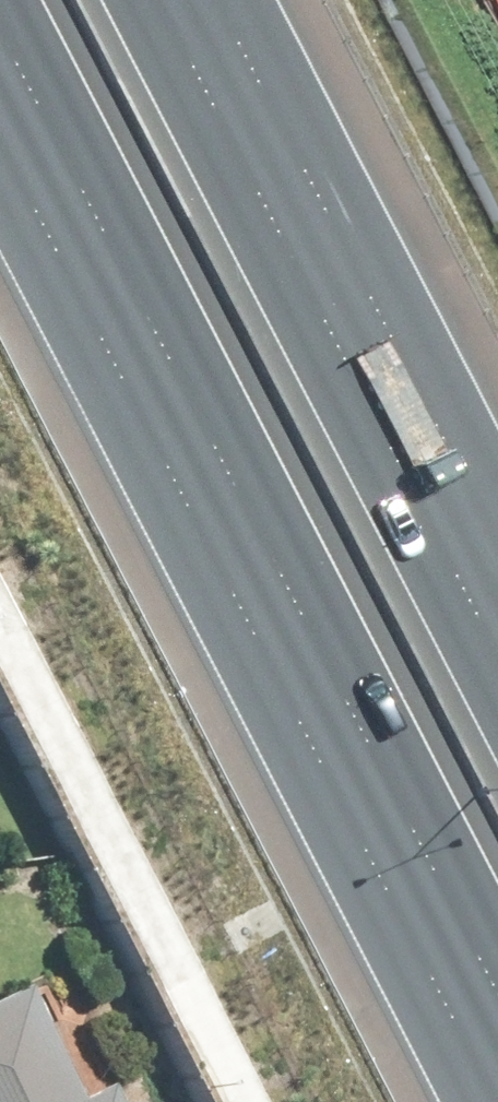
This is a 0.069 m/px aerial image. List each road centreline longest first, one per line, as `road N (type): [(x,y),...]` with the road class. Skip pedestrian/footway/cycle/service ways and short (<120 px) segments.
road 1 (motorway): [(497,1052),(0,86)]
road 2 (motorway): [(177,0),(497,626)]

